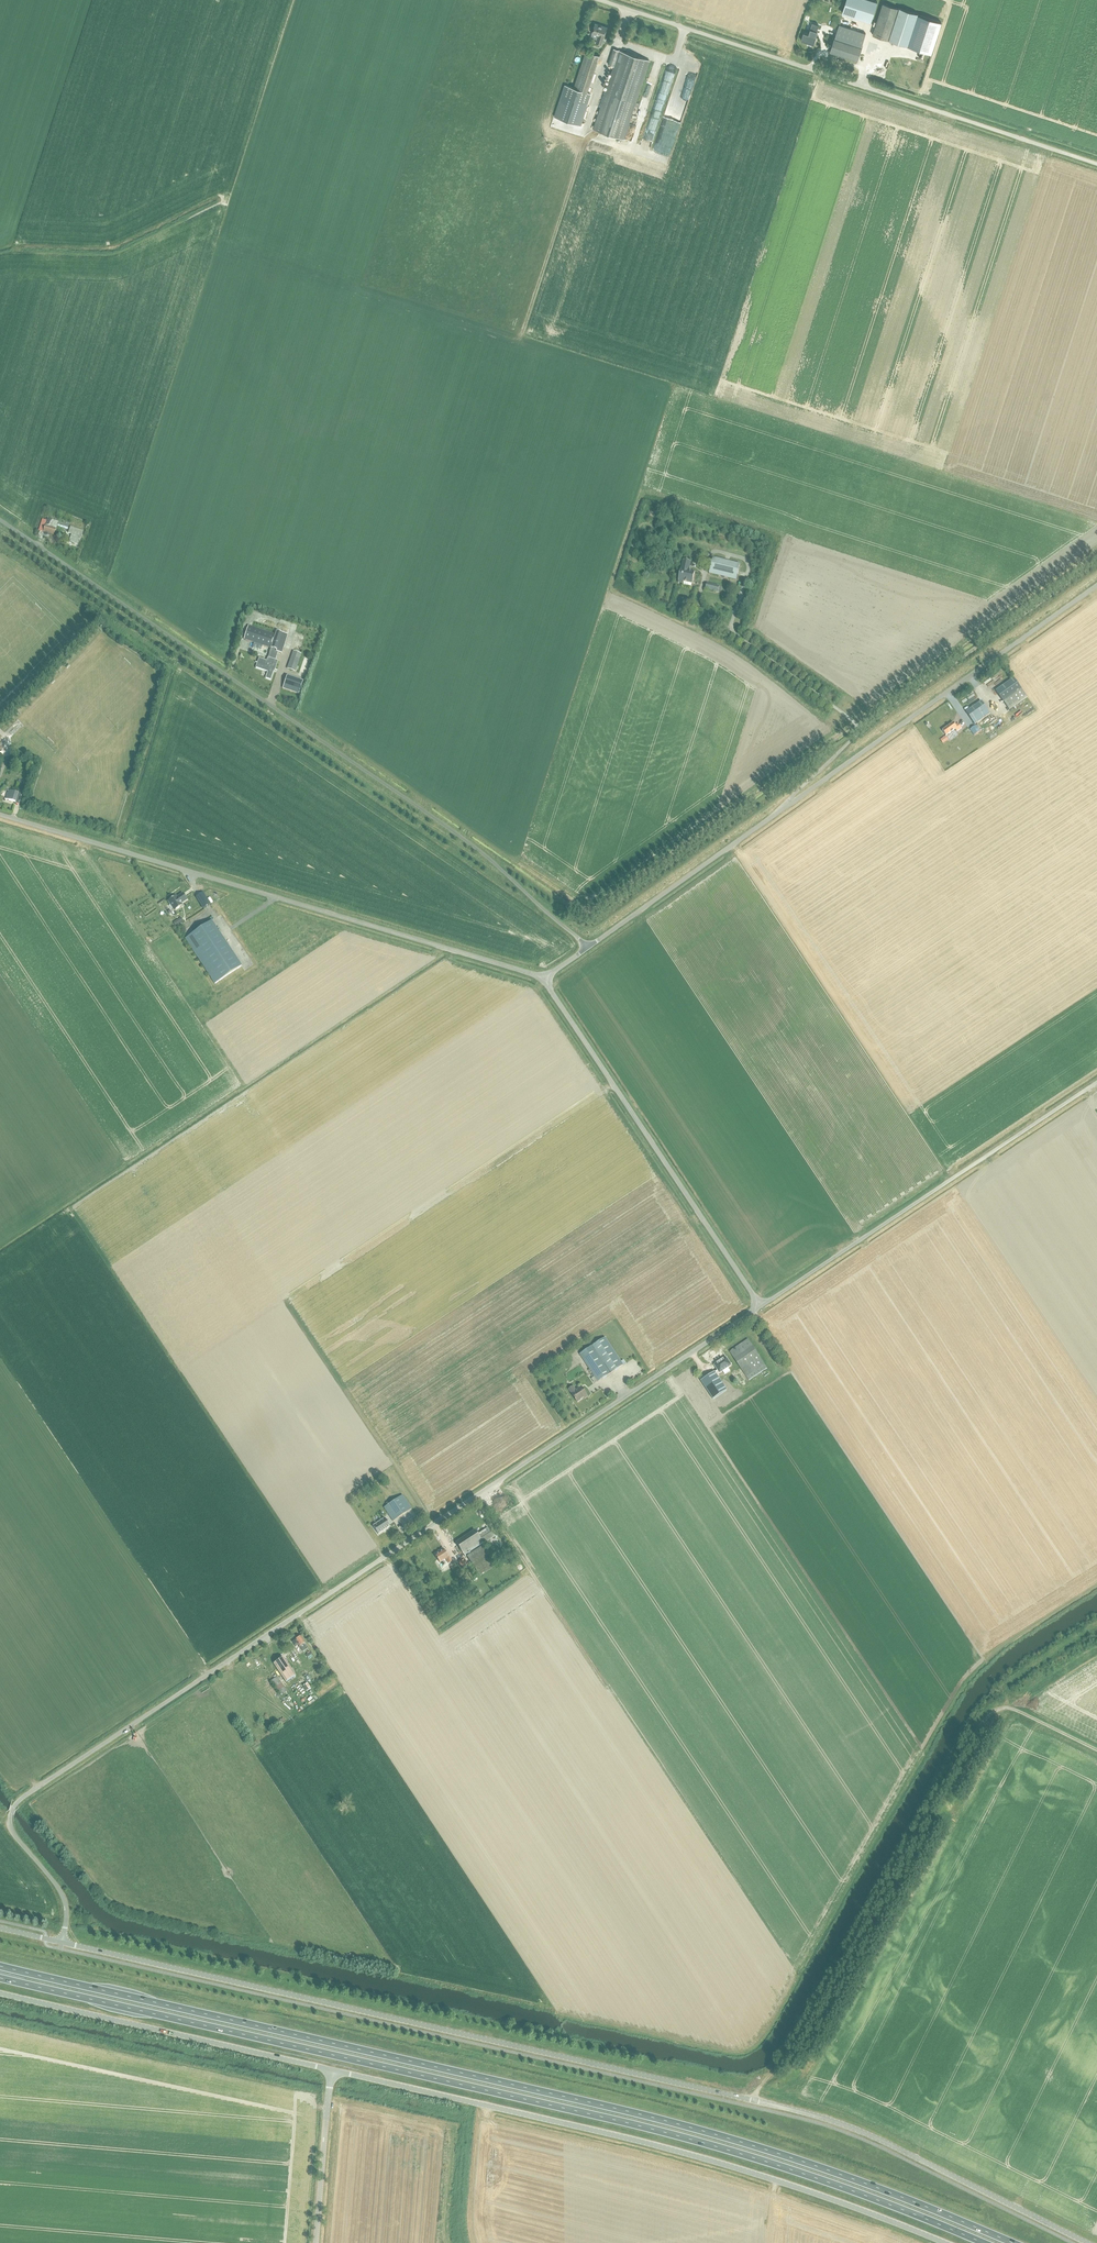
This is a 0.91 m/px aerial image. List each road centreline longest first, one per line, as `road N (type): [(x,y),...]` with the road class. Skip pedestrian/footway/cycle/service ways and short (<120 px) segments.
road 1 (unclassified): [(1093,2242),(830,2119),(63,1943)]
road 2 (unclassified): [(63,1943),(65,1903),(11,1831),(10,1816),(25,1795),(761,1306)]
road 3 (trunk): [(1013,2242),(736,2140),(0,1966)]
road 4 (trunk): [(0,1978),(614,2119),(789,2170),(985,2242)]
road 5 (unclassified): [(588,947),(469,842),(0,521)]
road 6 (unclassified): [(333,2070),(754,2173),(944,2242)]
road 7 (unclassified): [(545,978),(0,814)]
road 8 (unclassified): [(1096,164),(601,0)]
road 9 (track): [(754,2100),(793,2053),(984,1718),(996,1710),(1017,1712)]
road 10 (unclassified): [(761,1306),(1096,1078)]
road 11 (unclassified): [(761,1306),(545,978)]
road 12 (unclassified): [(1096,584),(785,804)]
road 13 (tertiary): [(0,1993),(333,2070)]
road 14 (unclassified): [(785,804),(859,729),(706,613),(700,598)]
road 15 (unclassified): [(785,804),(588,947)]
road 16 (tertiary): [(315,2242),(333,2070)]

